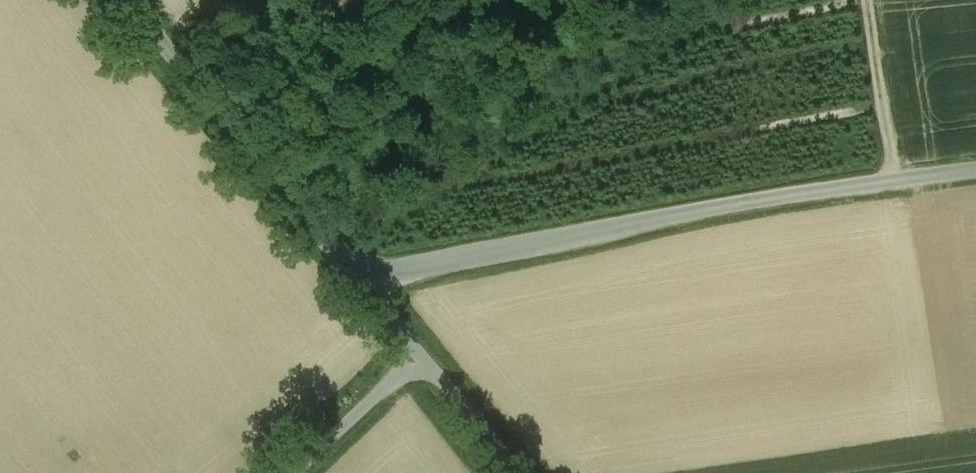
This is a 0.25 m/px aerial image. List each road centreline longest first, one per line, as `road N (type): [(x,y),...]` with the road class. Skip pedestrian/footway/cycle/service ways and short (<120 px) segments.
road 1 (unclassified): [(371,291),(409,269),(660,218),(975,170)]
road 2 (unclassified): [(123,0),(371,291)]
road 3 (unclassified): [(297,472),(420,356)]
road 4 (unclassified): [(420,356),(522,472)]

